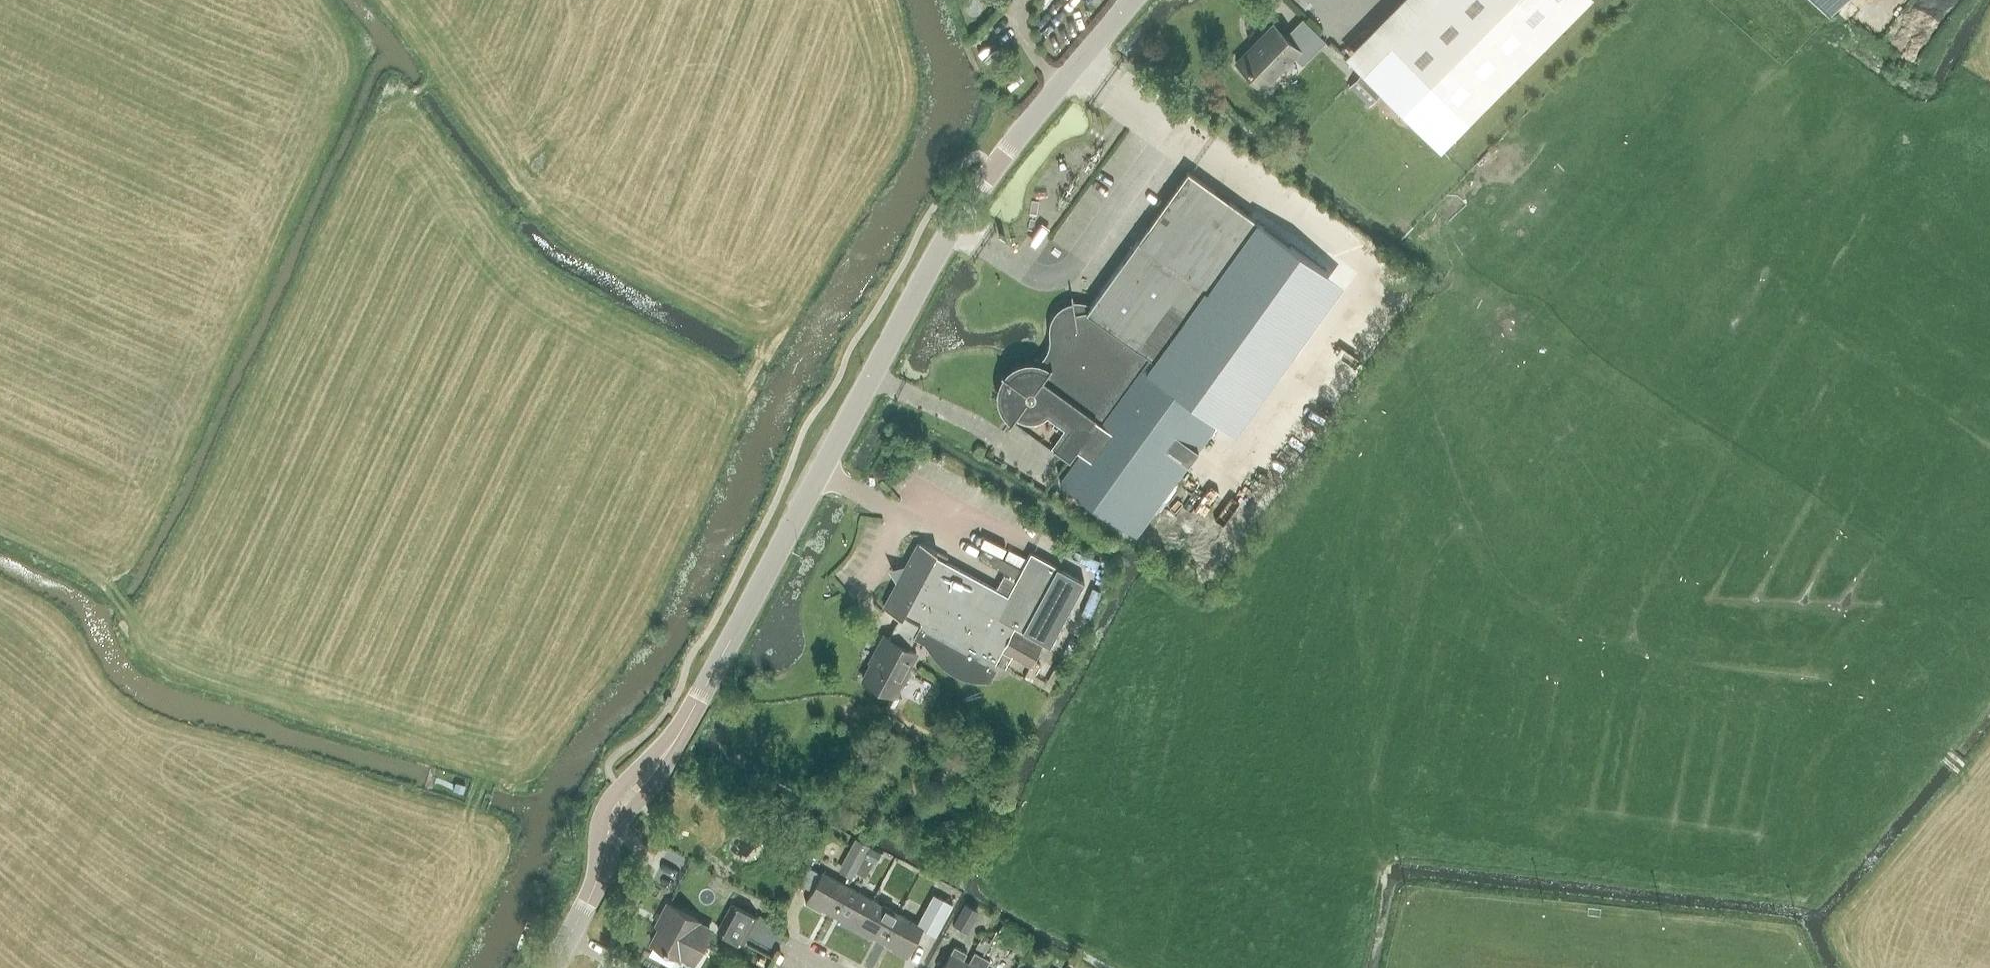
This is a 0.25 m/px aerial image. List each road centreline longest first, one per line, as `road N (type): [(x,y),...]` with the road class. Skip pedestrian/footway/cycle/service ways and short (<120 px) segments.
road 1 (tertiary): [(674,744),(962,213),(1134,0)]
road 2 (track): [(0,528),(112,585),(172,673),(488,768),(555,690)]
road 3 (tertiary): [(553,967),(600,881),(604,839)]
road 4 (tertiary): [(674,744),(608,802),(604,839)]
road 5 (tertiary): [(604,839),(663,774),(674,744)]

